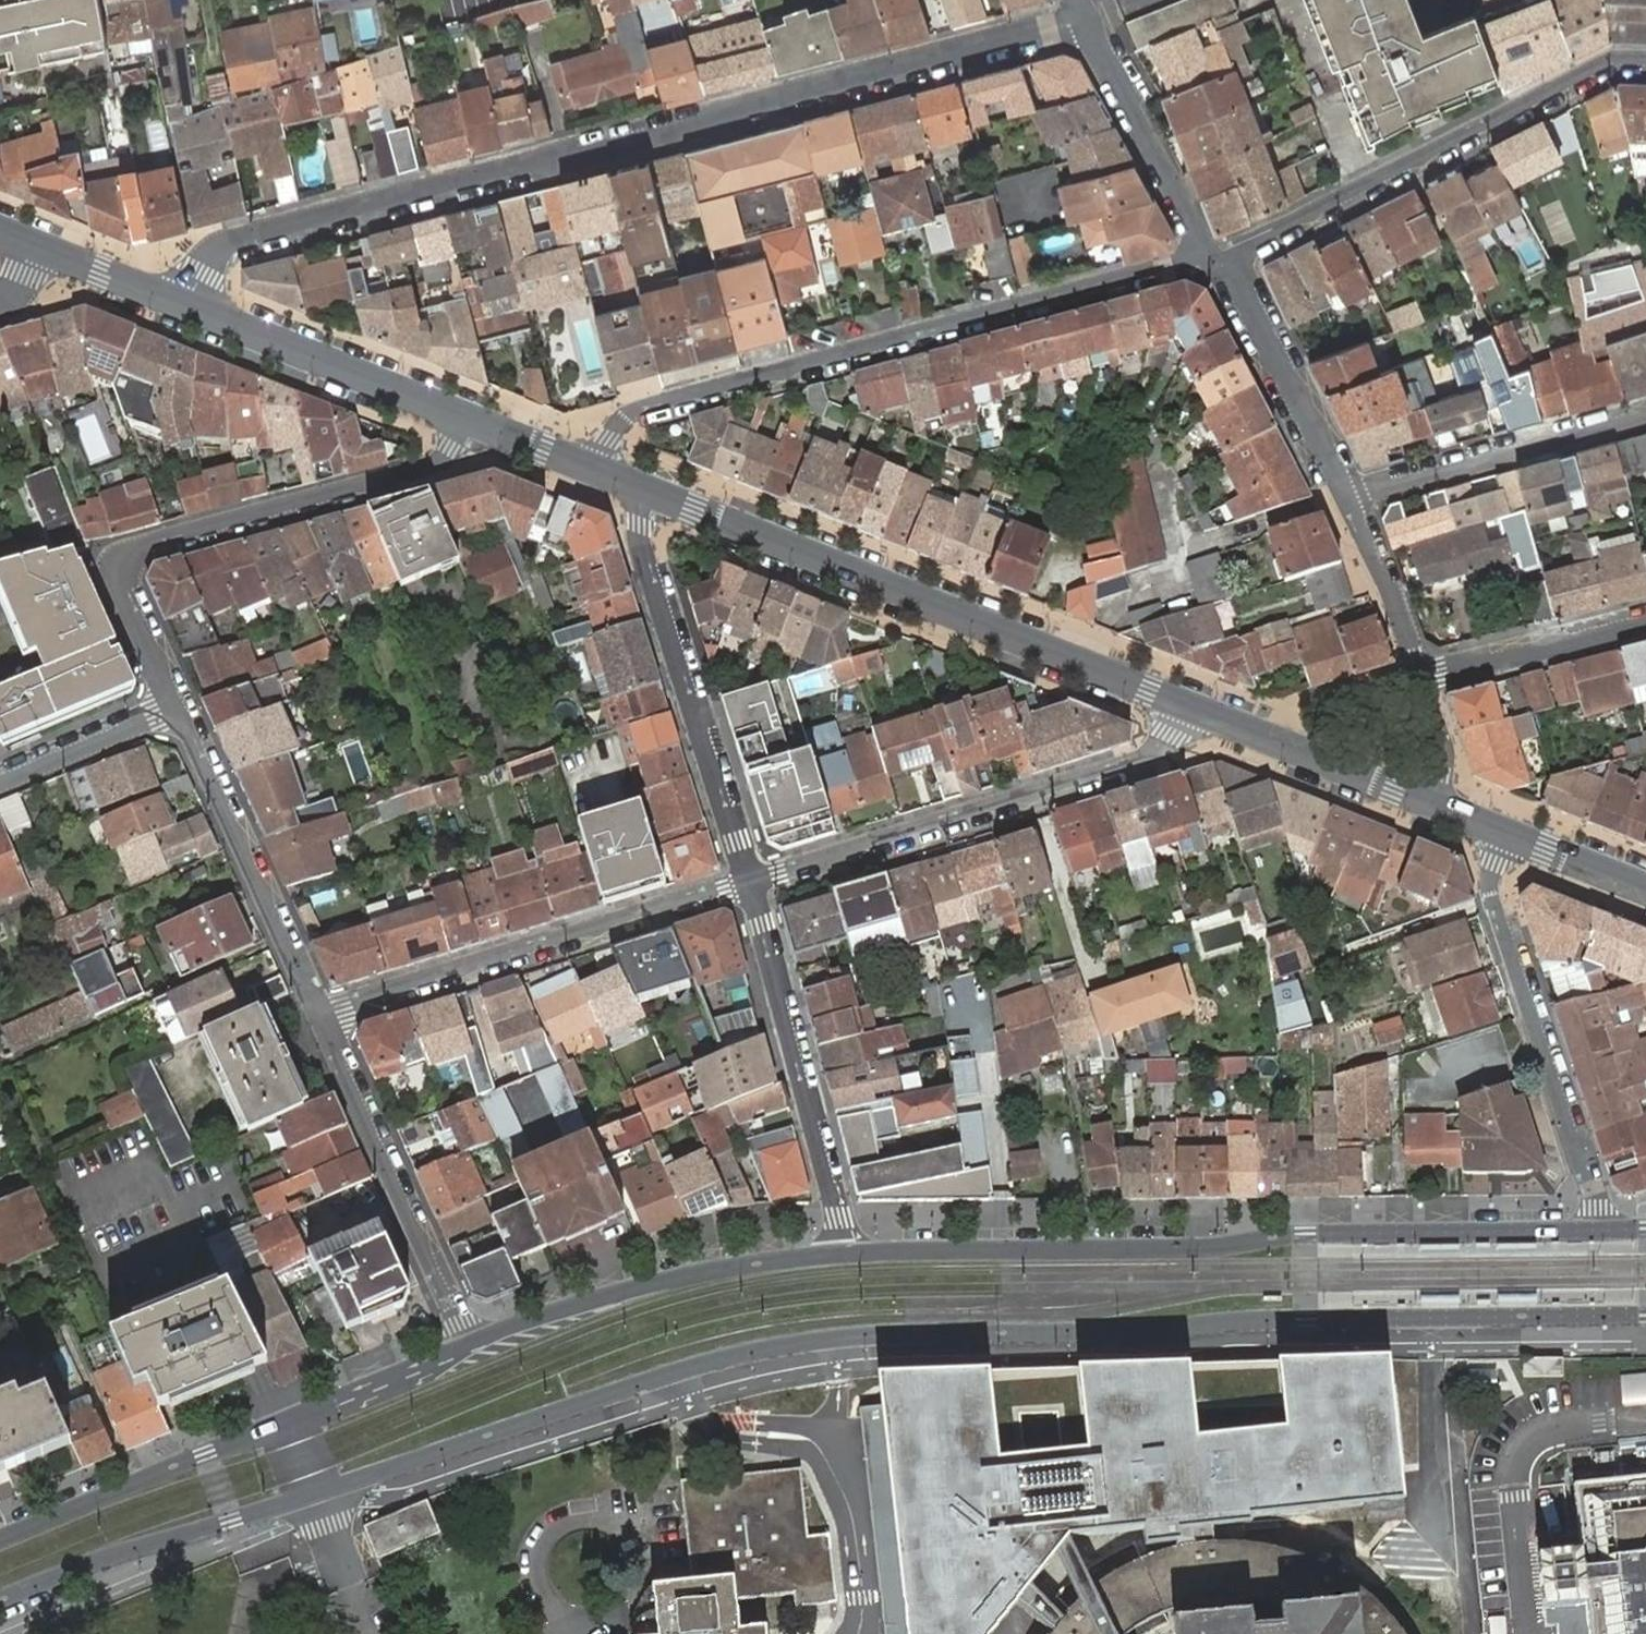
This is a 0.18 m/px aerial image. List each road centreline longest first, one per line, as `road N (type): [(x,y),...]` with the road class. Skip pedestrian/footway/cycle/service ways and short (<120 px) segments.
road 1 (secondary): [(318,1492),(678,1373),(818,1340),(1246,1320),(1645,1314)]
road 2 (residential): [(1088,18),(234,245),(217,254),(186,305)]
road 3 (secondary): [(1599,1230),(1307,1233),(1208,1248),(840,1252)]
road 4 (residential): [(1211,260),(649,407),(627,417),(594,467)]
road 5 (tertiary): [(1187,705),(653,491)]
road 6 (residential): [(466,414),(452,446),(428,468),(131,551),(123,562),(127,597),(175,709)]
road 7 (residential): [(747,880),(1148,754),(1172,735),(1187,705)]
road 8 (residential): [(318,1016),(747,880)]
road 9 (residential): [(1599,1230),(1599,1206),(1490,884),(1507,832)]
road 10 (residential): [(653,491),(639,543),(747,880)]
road 11 (secondary): [(840,1252),(667,1280),(466,1344)]
road 12 (residential): [(747,880),(838,1220),(840,1252)]
road 13 (residential): [(466,1344),(318,1016)]
road 14 (residential): [(175,709),(318,1016)]
road 15 (secondary): [(0,1600),(104,1557),(318,1492)]
road 16 (secondary): [(288,1419),(0,1538)]
road 17 (residential): [(1645,417),(1350,499)]
road 18 (residential): [(1367,186),(1615,65),(1645,65)]
road 19 (tertiary): [(466,414),(186,305)]
road 20 (residential): [(1350,499),(1245,297),(1211,260)]
road 21 (residential): [(1088,18),(1211,260)]
road 22 (tertiary): [(1434,803),(1187,705)]
road 23 (residential): [(1422,679),(1645,624)]
road 24 (residential): [(1292,0),(1367,186)]
road 25 (residential): [(1422,679),(1350,499)]
road 26 (secondary): [(466,1344),(288,1419)]
road 27 (residential): [(175,709),(0,783)]
road 28 (residential): [(1211,260),(1367,186)]
road 29 (tertiary): [(186,305),(33,246)]
road 30 (tertiary): [(1645,888),(1507,832)]
road 31 (tertiary): [(594,467),(466,414)]
road 32 (residential): [(1434,803),(1445,747),(1422,679)]

